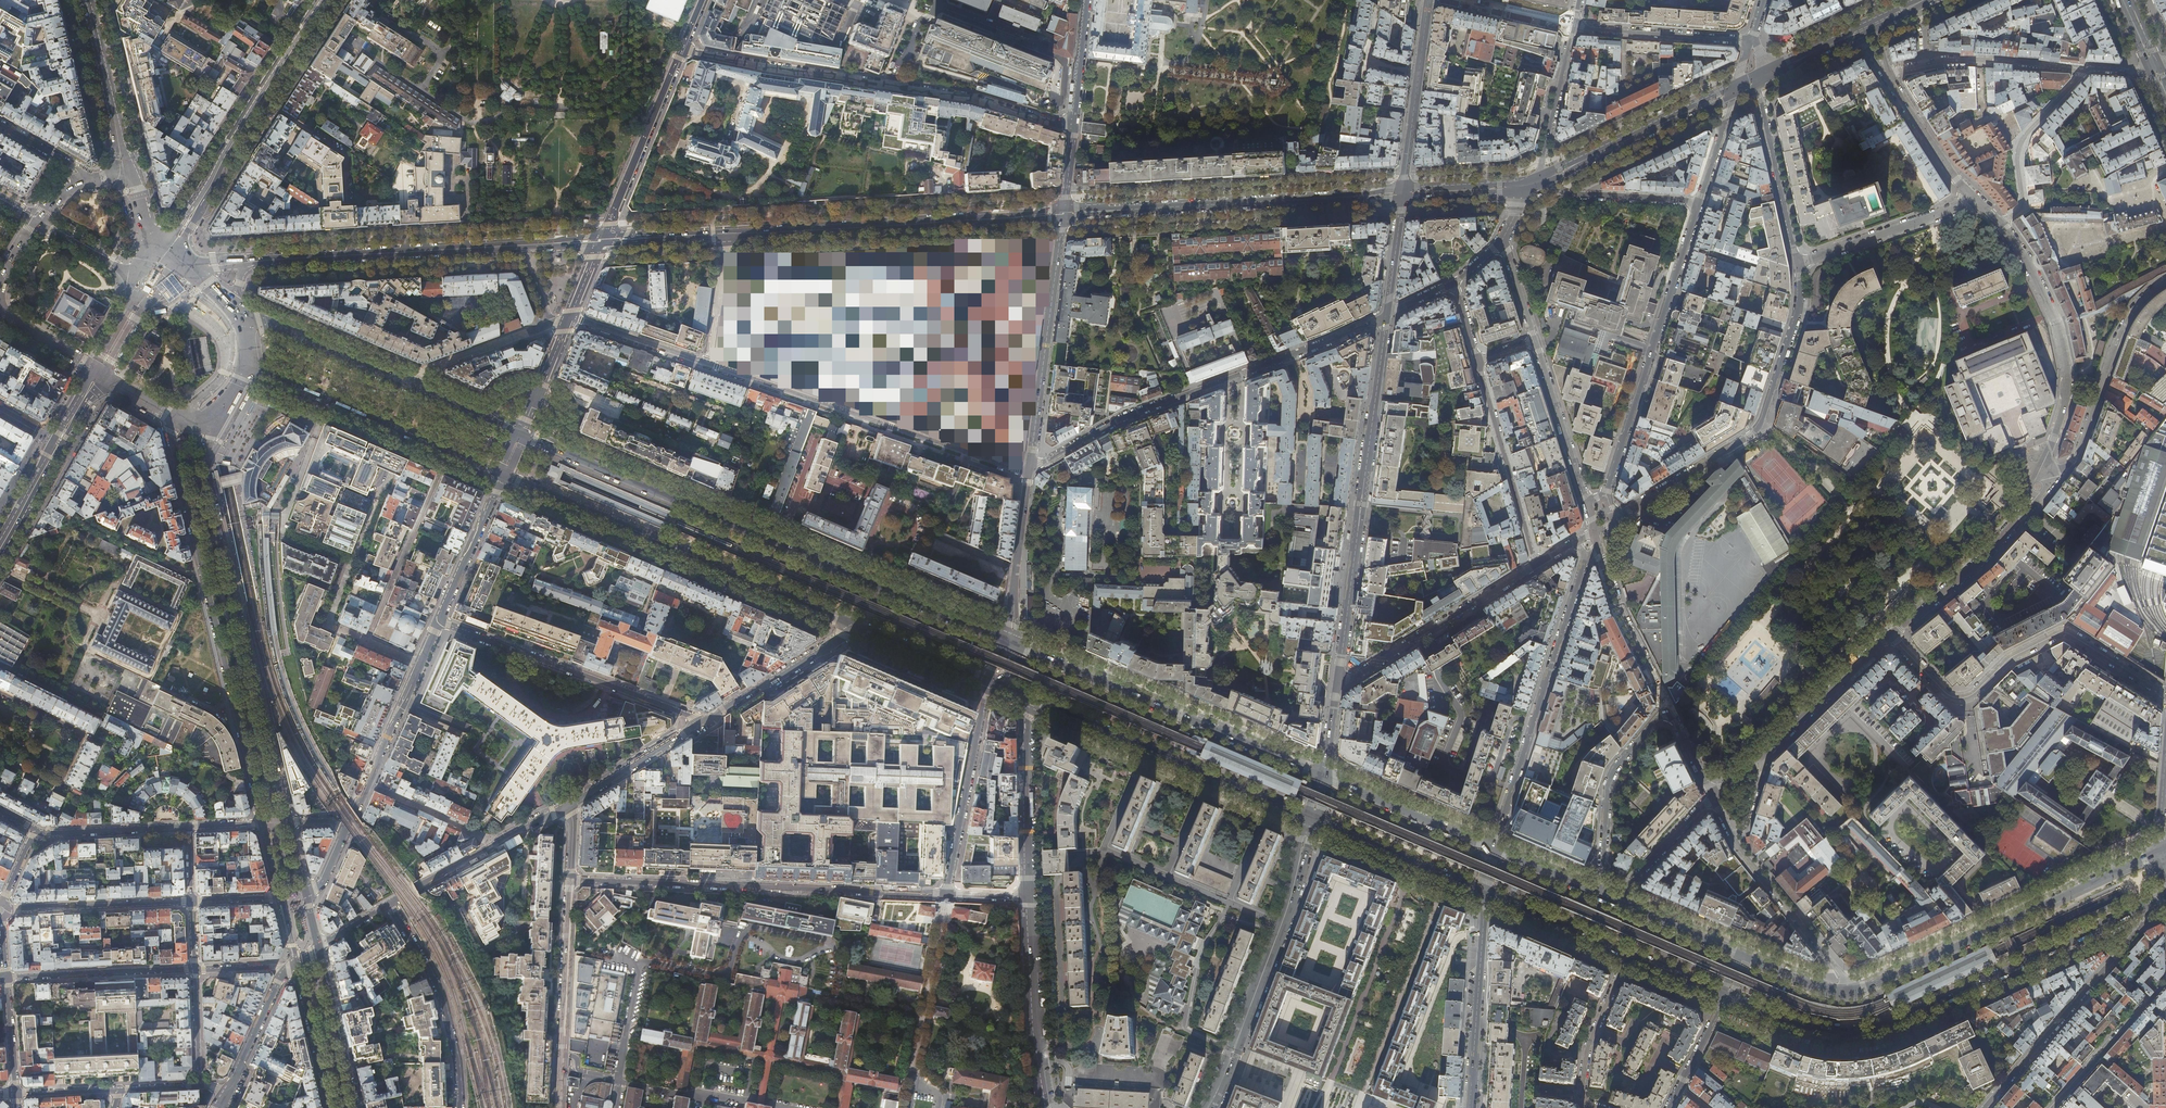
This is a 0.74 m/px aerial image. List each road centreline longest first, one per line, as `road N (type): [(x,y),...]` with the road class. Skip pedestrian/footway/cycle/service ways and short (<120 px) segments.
road 1 (primary): [(1005,640),(550,445)]
road 2 (primary): [(1727,996),(1819,1033),(1878,1030),(2141,908)]
road 3 (tertiary): [(167,414),(262,824)]
road 4 (tertiary): [(288,823),(206,469),(218,423)]
road 5 (residential): [(681,49),(971,98),(1072,127)]
road 6 (residential): [(1029,470),(1128,416),(1386,315)]
road 7 (primary): [(503,474),(858,627)]
road 8 (residential): [(946,895),(569,879)]
road 9 (tertiary): [(1386,315),(1337,687)]
road 10 (secondary): [(602,240),(252,260)]
road 11 (primary): [(2160,852),(1839,992)]
road 12 (residential): [(1596,531),(1601,546),(1586,558),(1492,848)]
road 13 (secondary): [(1402,194),(1063,213)]
road 14 (residential): [(2165,694),(2063,631),(1956,698),(1889,634)]
road 15 (residential): [(1618,519),(1759,427),(1798,309),(1798,263)]
road 16 (secondary): [(1063,213),(727,233)]
road 17 (residential): [(710,364),(1029,470)]
road 18 (primary): [(1324,775),(1016,645)]
road 19 (primary): [(1025,697),(1312,819)]
road 20 (residential): [(1601,894),(1609,779),(1668,706),(1713,796)]
road 21 (residential): [(1700,202),(1607,491)]
road 22 (tertiary): [(1312,819),(1293,894),(1214,1097)]
road 23 (primary): [(169,248),(323,0)]
road 24 (residential): [(439,622),(704,721)]
road 25 (residential): [(2037,477),(2065,404),(2068,373),(2056,321),(2001,224)]
road 26 (residential): [(1985,1107),(2146,922),(2141,908)]
road 27 (residential): [(1063,213),(1029,470)]
road 28 (residential): [(1713,796),(1889,634)]
road 29 (residential): [(1713,796),(1738,845),(1837,966),(1839,992)]
road 30 (residential): [(1337,687),(1537,566)]
road 31 (residential): [(559,1107),(569,879)]
road 32 (primary): [(248,366),(449,451)]
road 33 (residential): [(988,681),(946,895)]
road 34 (residential): [(460,1107),(442,999),(391,904)]
road 35 (residential): [(1486,893),(1470,1107)]
road 36 (residential): [(1477,360),(1537,566)]
road 37 (tertiary): [(1029,896),(1047,1107)]
road 38 (residential): [(391,904),(573,801)]
road 39 (residential): [(449,451),(366,641)]
road 40 (residential): [(602,240),(681,49)]
road 41 (residential): [(1889,634),(1972,568),(2035,496)]
road 42 (residential): [(1887,74),(1977,59),(2085,71)]
road 43 (tertiary): [(1025,697),(1029,896)]
road 44 (tertiary): [(1402,194),(1429,0)]
road 45 (residential): [(1978,201),(1798,263)]
road 46 (primary): [(1312,819),(1486,893)]
road 47 (residential): [(1798,263),(1760,78)]
road 48 (residential): [(7,978),(195,970)]
road 49 (residential): [(2001,224),(2023,207),(2022,141),(2085,71)]
road 50 (residential): [(345,833),(421,664)]
road 51 (primary): [(1492,848),(1324,775)]
road 52 (residential): [(192,901),(10,910)]
road 53 (secondary): [(1707,104),(1542,180)]
road 54 (residential): [(704,721),(858,627)]
road 55 (residential): [(1574,26),(1751,40)]
road 56 (secondary): [(85,0),(126,170)]
road 57 (residential): [(1587,502),(1535,340)]
road 58 (residential): [(1599,1107),(1583,1093),(1587,1052),(1628,954)]
road 59 (residential): [(2165,983),(2053,1107)]
road 60 (tertiary): [(357,1107),(318,948)]
road 61 (residential): [(1542,180),(1558,192),(1700,202)]
road 62 (residential): [(439,622),(503,474)]
road 63 (residential): [(1574,26),(1542,180)]
road 64 (residential): [(1978,201),(1887,74)]
road 65 (primary): [(1486,893),(1628,954)]
road 66 (residential): [(573,801),(704,721)]
road 67 (primary): [(399,380),(259,319)]
road 68 (residential): [(36,829),(188,827)]
road 69 (residential): [(710,364),(570,317)]
road 70 (tertiary): [(296,965),(330,1107)]
road 71 (residential): [(226,1091),(278,982),(296,965)]
road 72 (residential): [(1713,796),(1617,901)]
road 73 (primary): [(858,627),(988,681)]
road 74 (primary): [(1744,955),(1617,901)]
road 75 (residential): [(1029,470),(1014,607)]
road 76 (residential): [(727,233),(710,364)]
road 77 (primary): [(0,550),(63,436)]
road 78 (residential): [(1072,127),(1086,0)]
road 79 (secondary): [(1527,185),(1402,194)]
road 80 (secondary): [(727,233),(602,240)]
road 81 (tertiary): [(1386,315),(1402,194)]
road 82 (residential): [(399,380),(513,338)]

